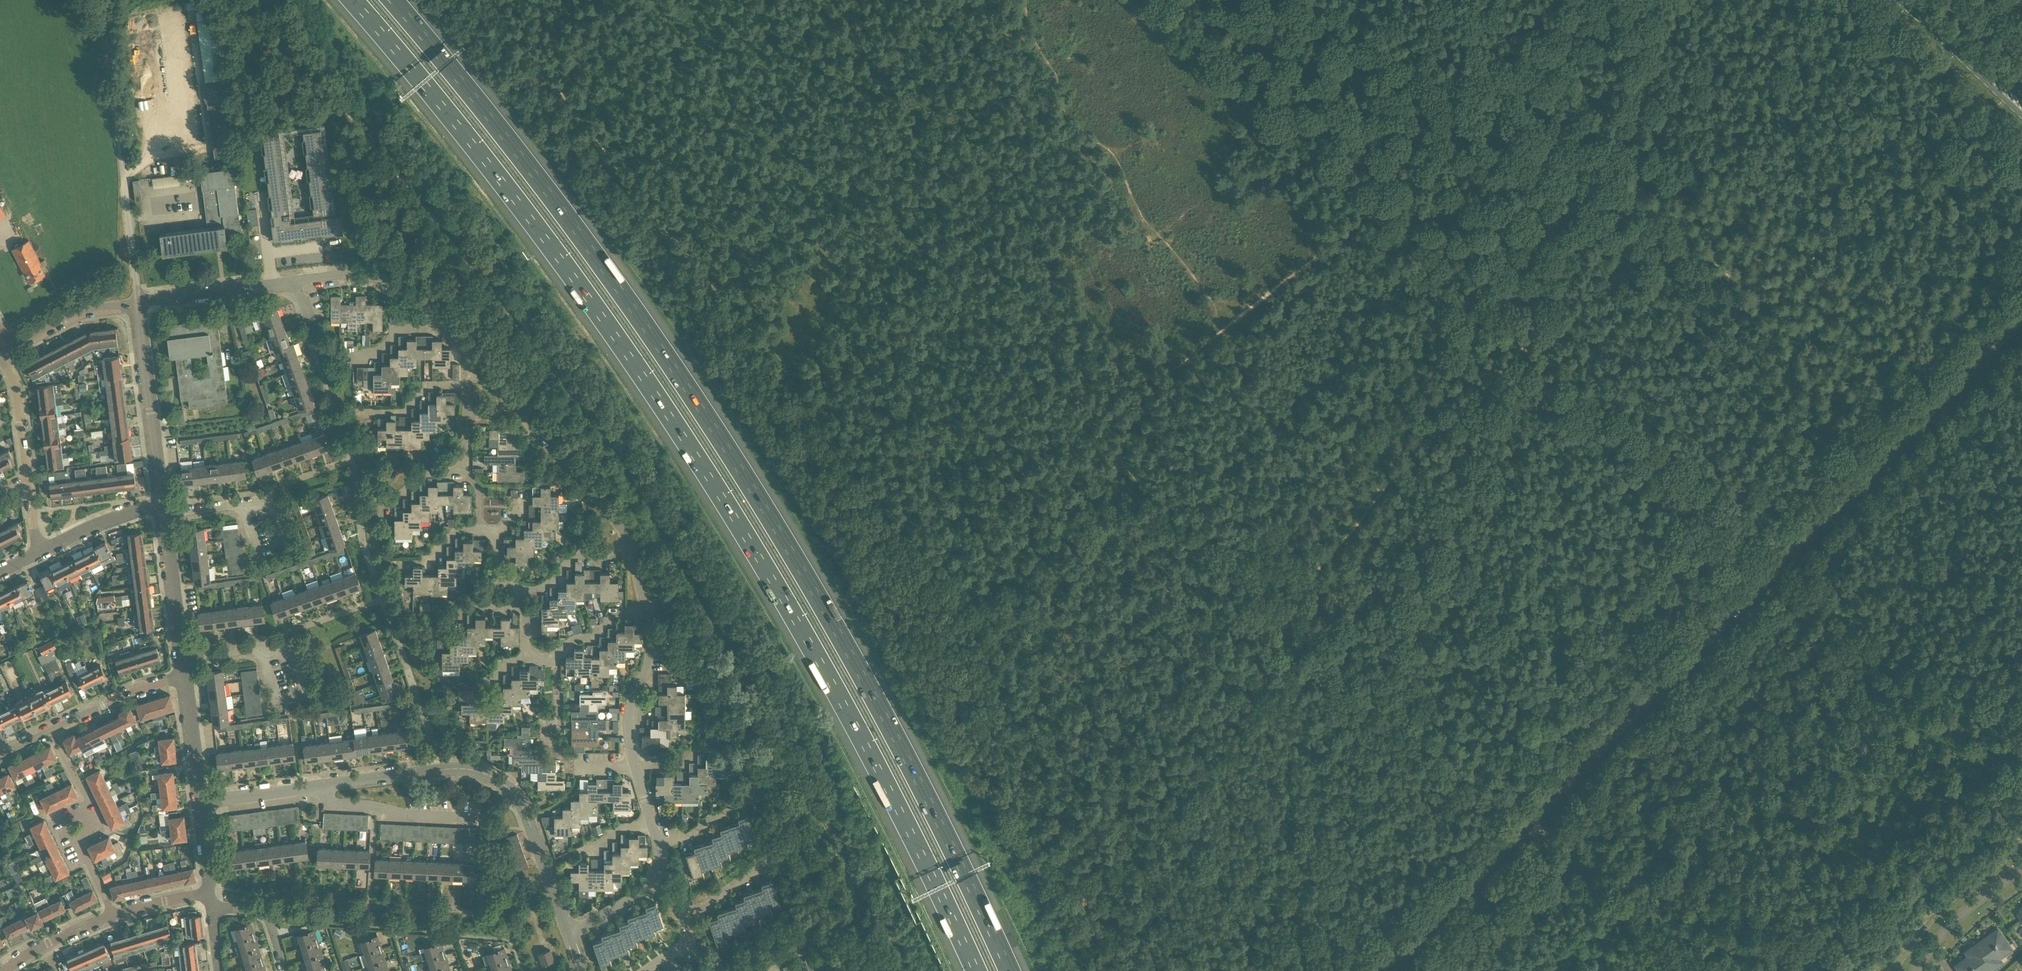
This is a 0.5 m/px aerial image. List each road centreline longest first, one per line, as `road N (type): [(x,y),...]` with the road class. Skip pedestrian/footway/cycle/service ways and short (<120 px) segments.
road 1 (motorway): [(348,0),(549,247),(714,488),(851,726),(973,970)]
road 2 (motorway): [(1012,970),(916,770),(733,455),(589,242),(395,0)]
road 3 (tertiary): [(1386,970),(2021,315)]
road 4 (track): [(1289,613),(1384,491),(1524,344),(1583,258),(1604,170),(1444,71),(1296,0)]
road 5 (track): [(1370,209),(1347,237),(1173,375),(1127,431),(1120,461),(1264,601),(1289,613),(1516,818)]
road 6 (track): [(1128,0),(1659,462)]
road 7 (residential): [(569,934),(528,818),(501,783),(455,768),(323,785)]
road 8 (residential): [(629,542),(485,370)]
road 9 (residential): [(162,506),(136,303)]
road 10 (residential): [(0,754),(184,677)]
road 11 (residential): [(646,970),(688,940),(687,918),(772,861)]
road 12 (residential): [(323,785),(331,802),(480,819)]
road 13 (residential): [(636,767),(627,721),(651,653),(647,608)]
road 14 (residential): [(438,316),(370,275),(290,282)]
road 15 (secondary): [(2021,106),(1904,0)]
road 16 (residential): [(136,303),(290,282)]
road 17 (residential): [(1914,970),(1962,914),(2021,867)]
road 18 (residential): [(182,658),(163,513)]
road 19 (residential): [(1,353),(79,313),(136,303)]
road 20 (residential): [(526,659),(548,658),(571,640),(597,634),(613,615),(647,608)]
road 21 (residential): [(569,934),(646,889),(659,845)]
road 22 (residential): [(38,554),(162,506)]
road 23 (residential): [(28,480),(15,384),(1,353)]
road 24 (residential): [(163,513),(235,505),(259,555)]
road 25 (residential): [(136,303),(124,179)]
road 26 (residential): [(204,799),(184,677)]
road 27 (residential): [(524,595),(576,554),(614,552),(629,542)]
road 28 (residential): [(5,970),(113,916)]
road 29 (residential): [(323,785),(204,799)]

